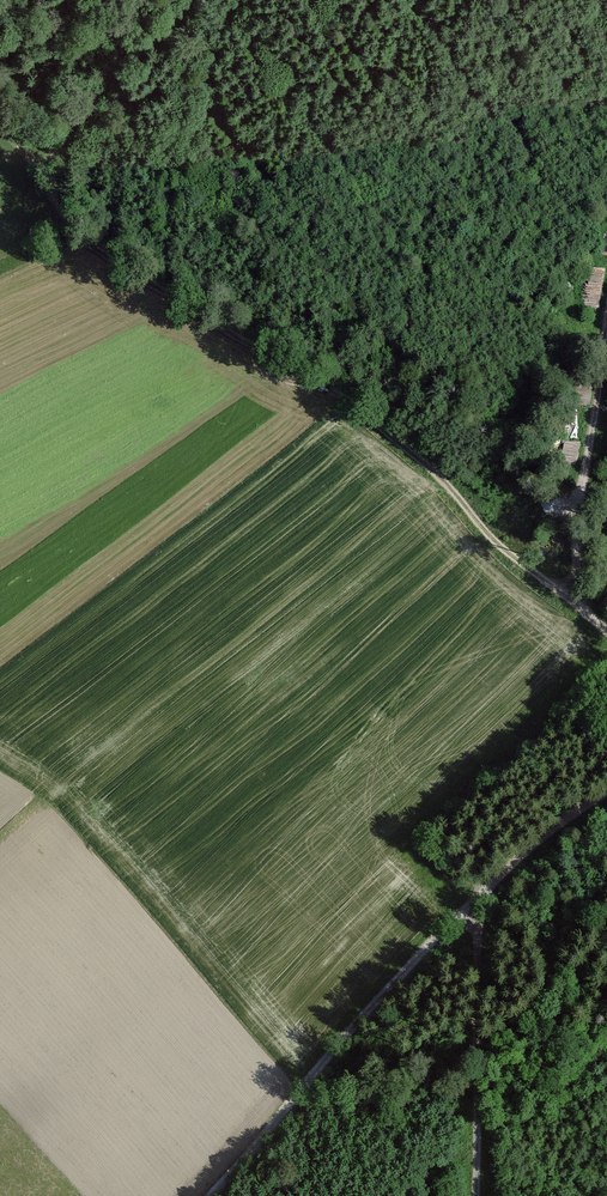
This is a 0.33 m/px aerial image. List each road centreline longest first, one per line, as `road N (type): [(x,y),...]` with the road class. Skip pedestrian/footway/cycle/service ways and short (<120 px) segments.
road 1 (track): [(573,600),(350,403),(90,241),(0,131)]
road 2 (track): [(606,791),(509,865),(204,1195)]
road 3 (track): [(606,329),(581,486),(573,600),(606,629)]
road 4 (track): [(471,905),(478,967),(475,1195)]

